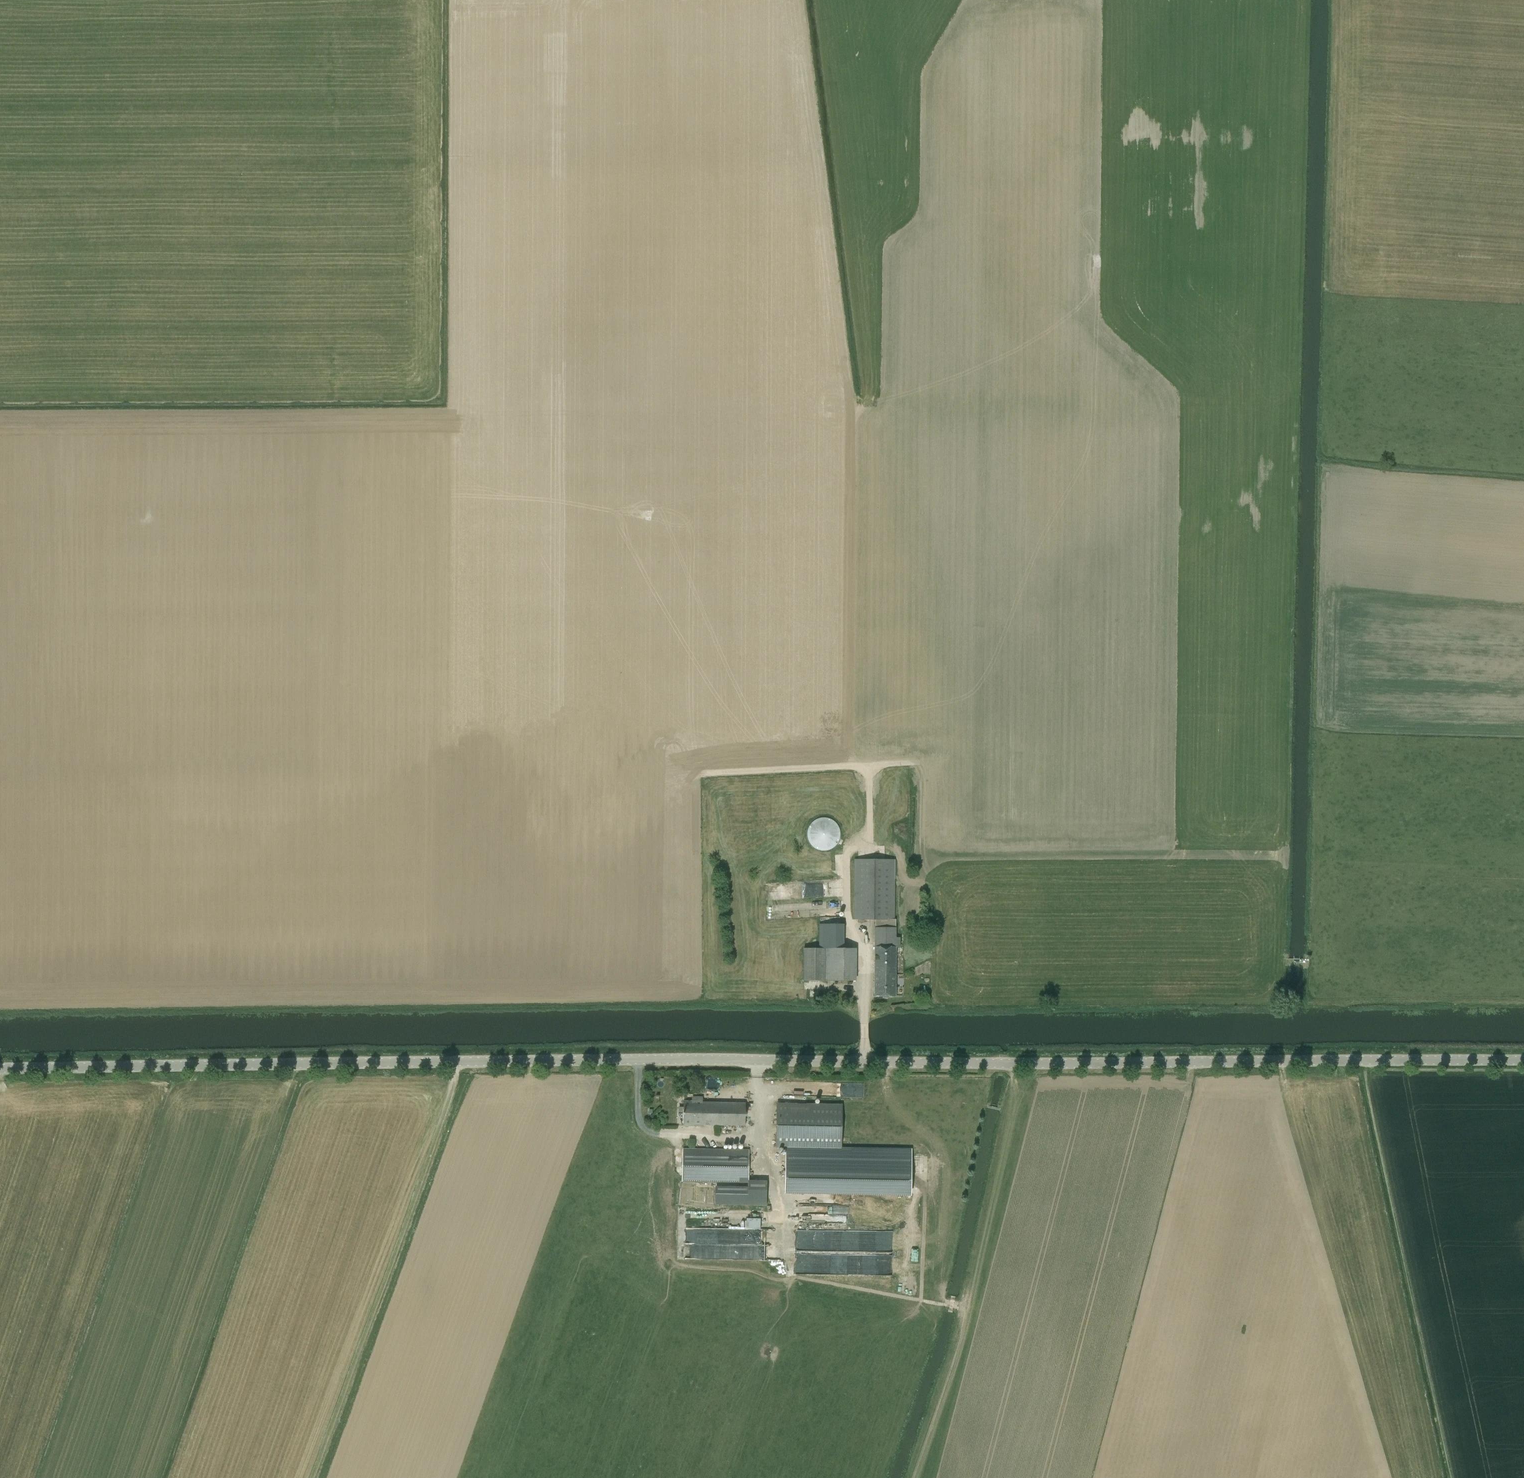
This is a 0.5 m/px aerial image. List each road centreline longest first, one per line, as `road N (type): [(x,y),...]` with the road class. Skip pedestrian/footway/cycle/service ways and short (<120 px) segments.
road 1 (tertiary): [(0,1069),(1523,1060)]
road 2 (track): [(707,772),(937,762)]

